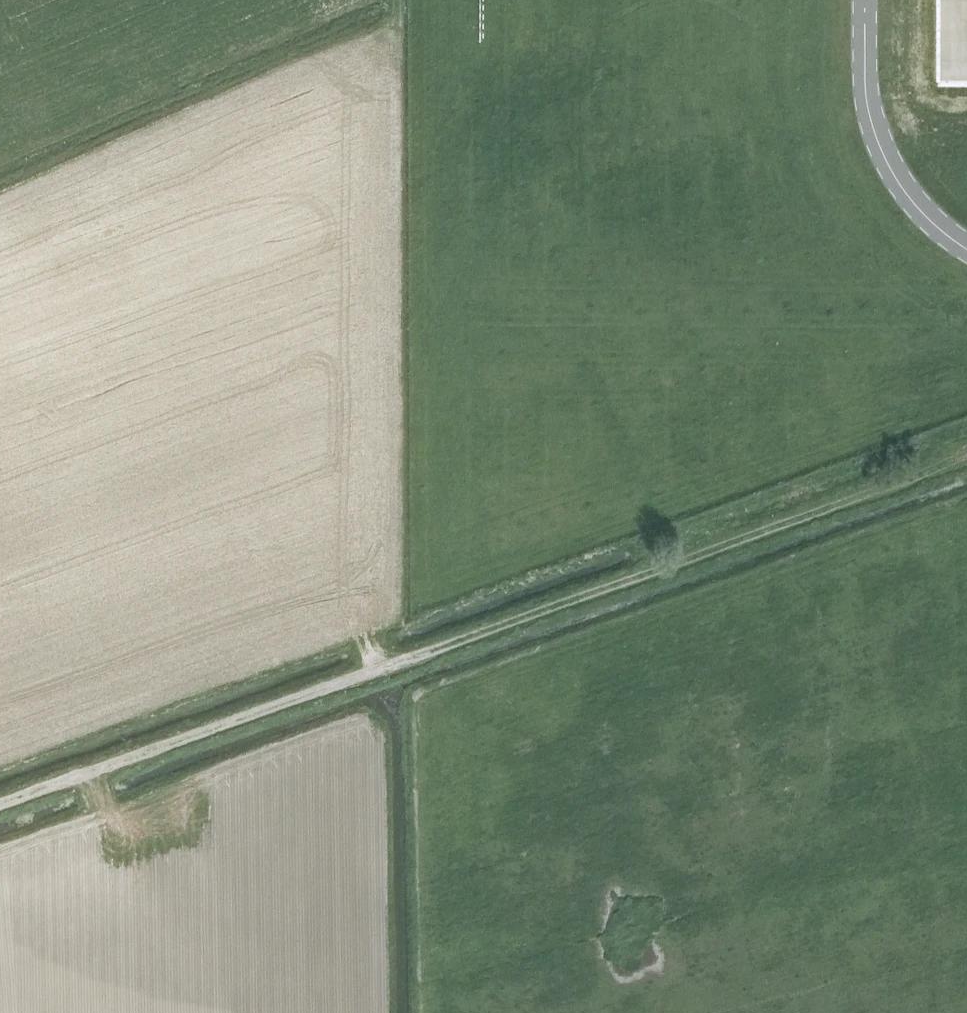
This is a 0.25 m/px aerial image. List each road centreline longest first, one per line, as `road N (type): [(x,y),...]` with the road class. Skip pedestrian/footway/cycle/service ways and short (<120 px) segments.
road 1 (track): [(0,805),(966,458)]
road 2 (unclassified): [(864,0),(866,104),(879,145),(905,194),(966,250)]

